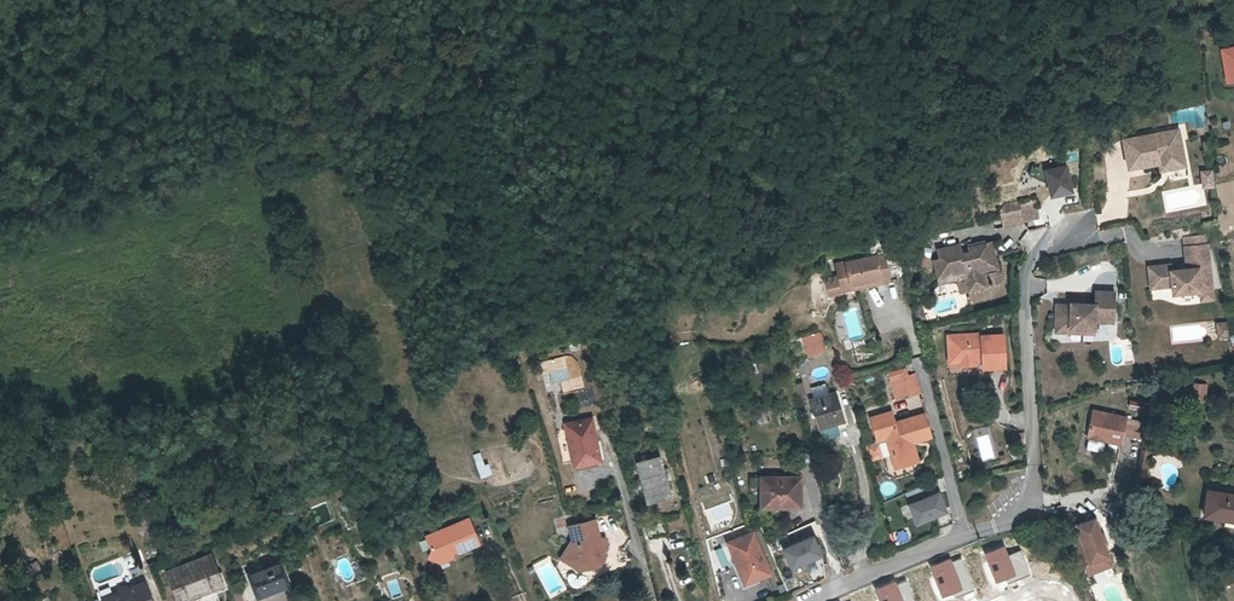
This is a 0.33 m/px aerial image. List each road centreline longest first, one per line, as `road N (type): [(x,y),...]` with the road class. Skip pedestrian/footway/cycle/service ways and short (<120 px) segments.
road 1 (residential): [(1069,231),(1029,267),(1033,463),(1018,506),(815,600)]
road 2 (track): [(652,600),(616,467)]

